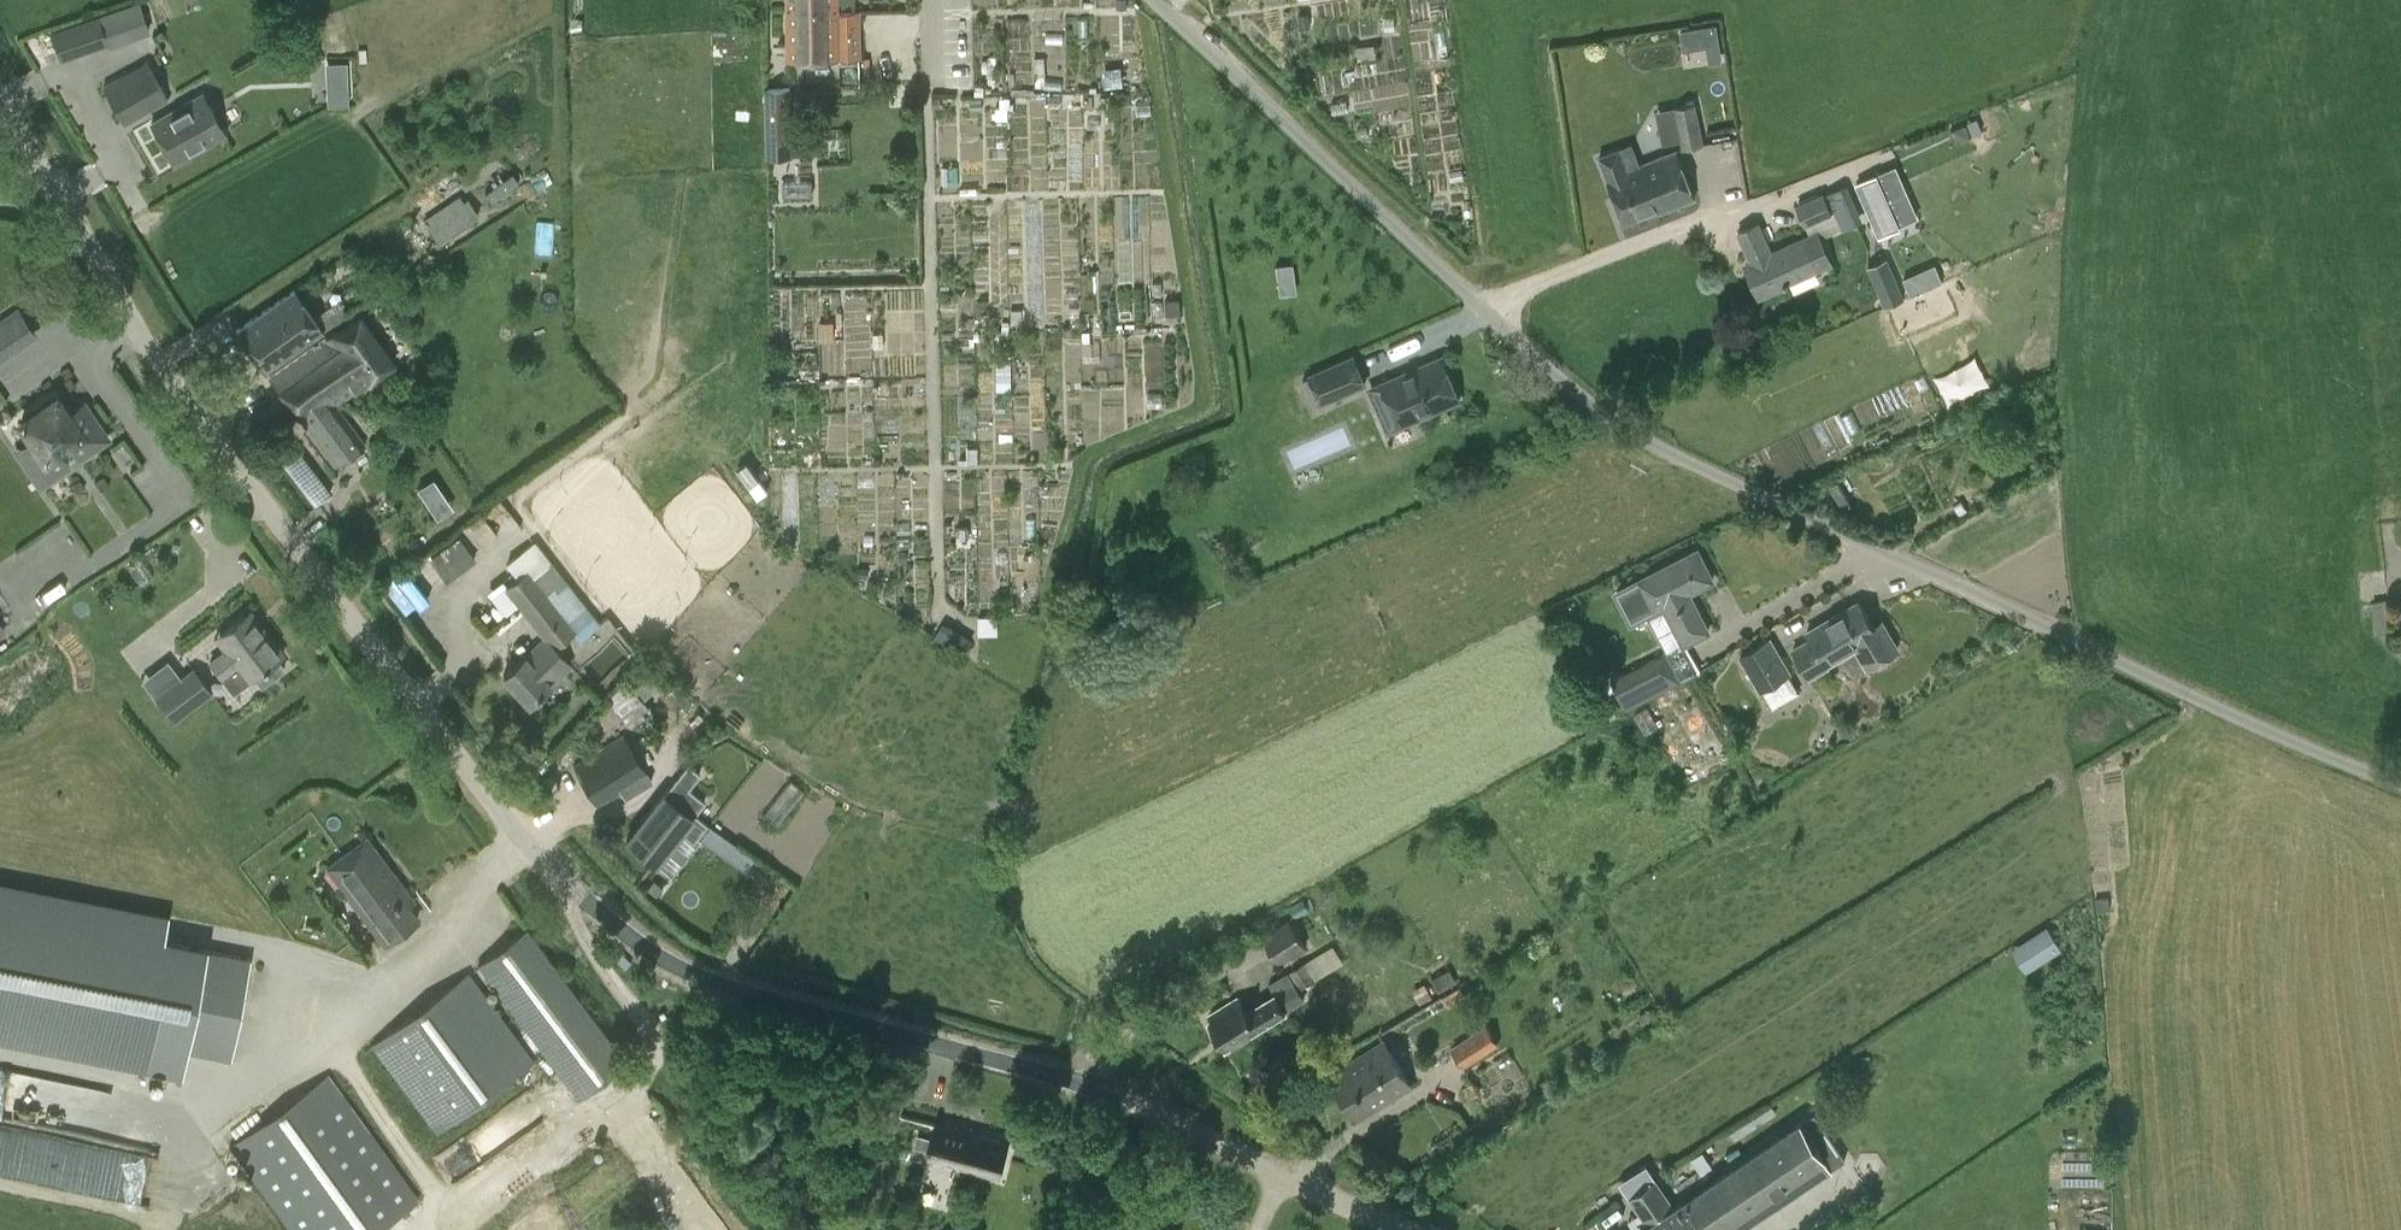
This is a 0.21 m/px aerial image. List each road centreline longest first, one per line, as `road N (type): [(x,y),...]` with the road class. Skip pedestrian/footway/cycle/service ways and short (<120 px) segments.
road 1 (unclassified): [(1416,1229),(1127,1103),(757,995),(662,957),(569,883),(492,802),(215,436),(0,99)]
road 2 (unclassified): [(1160,0),(1605,424),(2281,736),(2400,780)]

